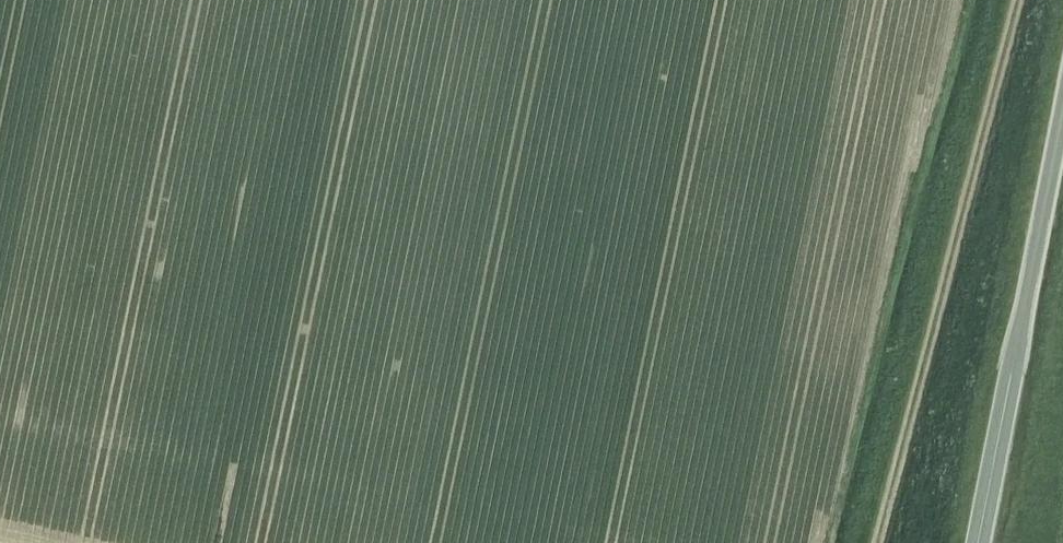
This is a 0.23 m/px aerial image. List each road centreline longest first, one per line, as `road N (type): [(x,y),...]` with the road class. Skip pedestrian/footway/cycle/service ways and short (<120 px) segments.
road 1 (track): [(1018,0),(879,542)]
road 2 (unclassified): [(977,542),(1062,107)]

